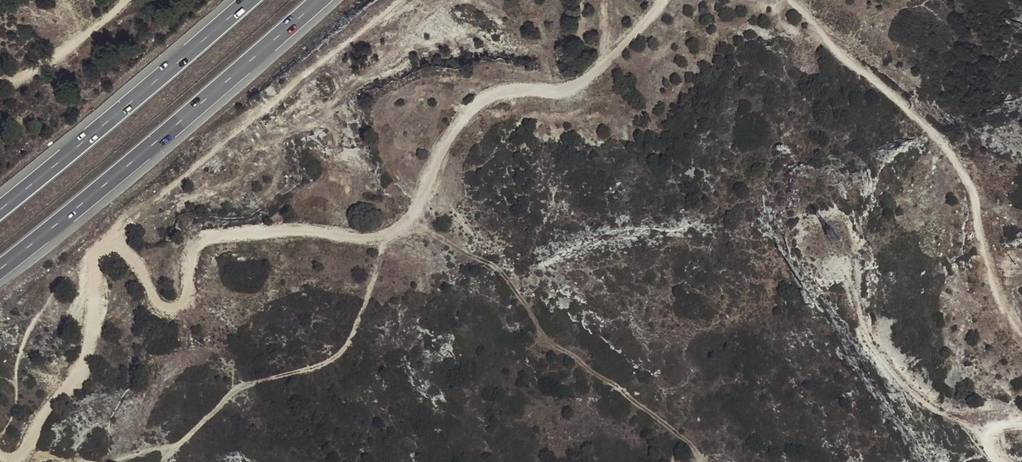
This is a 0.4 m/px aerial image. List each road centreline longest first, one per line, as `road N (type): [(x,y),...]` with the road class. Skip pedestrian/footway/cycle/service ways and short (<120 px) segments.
road 1 (track): [(0,457),(16,458),(31,444),(76,378),(96,290),(90,255),(121,245),(146,275),(155,303),(170,311),(189,297),(192,250),(214,235),(317,230),(378,239),(402,225),(471,109),(494,94),(573,87),(649,22),(663,0)]
road 2 (track): [(783,0),(955,157),(975,200),(999,304),(1021,343)]
road 3 (track): [(110,247),(136,206),(211,155),(346,97),(450,0)]
road 4 (motorway): [(0,267),(320,0)]
road 5 (motorway): [(248,0),(0,208)]
road 6 (track): [(0,88),(41,70),(128,0)]

